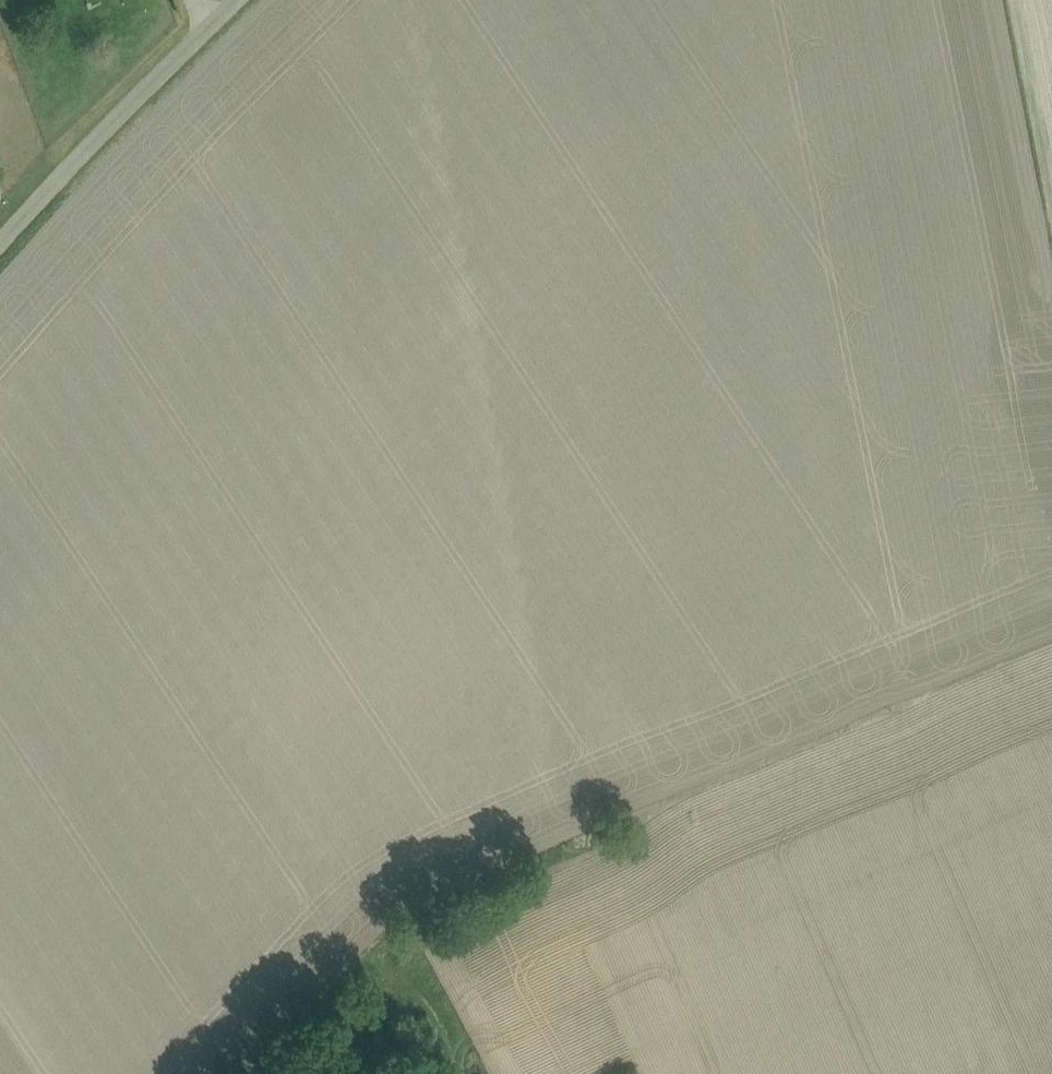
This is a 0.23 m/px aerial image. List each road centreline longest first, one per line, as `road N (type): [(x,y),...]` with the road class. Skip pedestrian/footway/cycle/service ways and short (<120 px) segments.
road 1 (unclassified): [(0,242),(237,0)]

